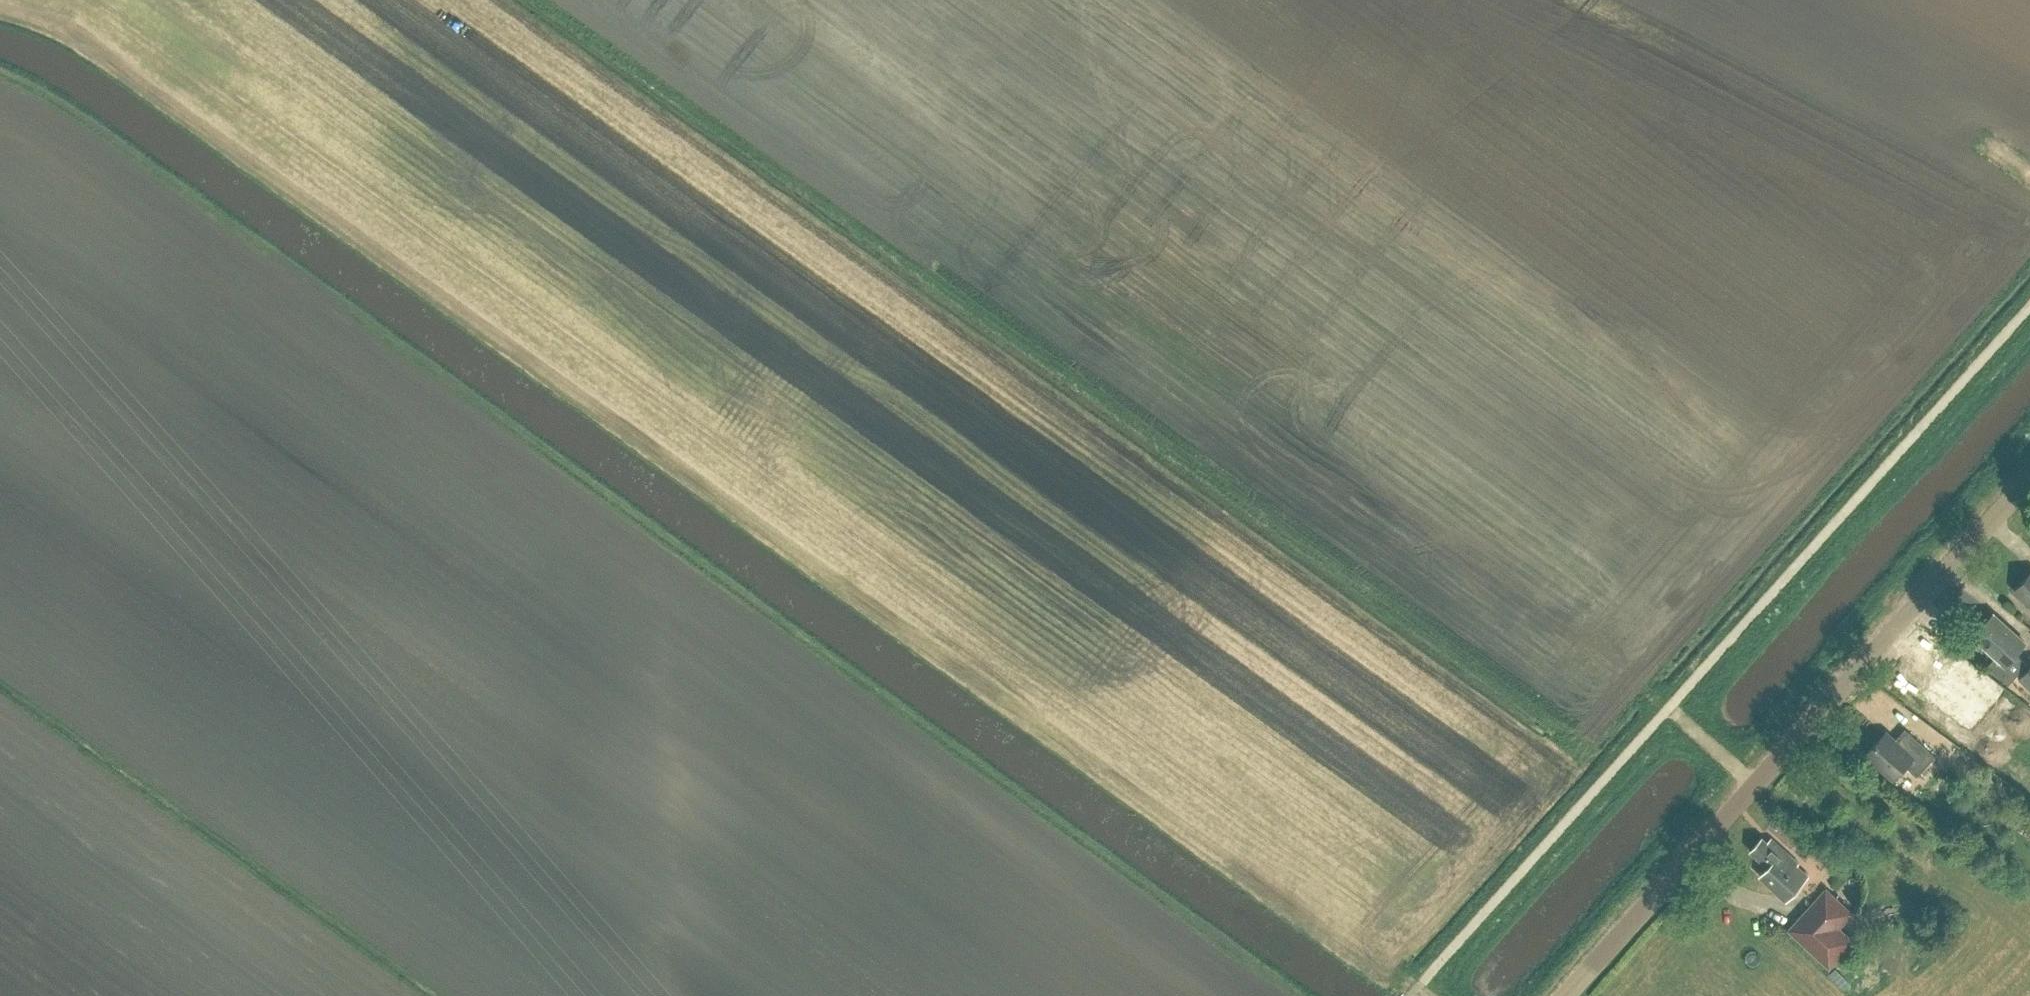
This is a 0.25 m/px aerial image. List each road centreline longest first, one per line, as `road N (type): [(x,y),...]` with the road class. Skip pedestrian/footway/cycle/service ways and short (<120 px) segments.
road 1 (unclassified): [(1566,995),(2029,478)]

